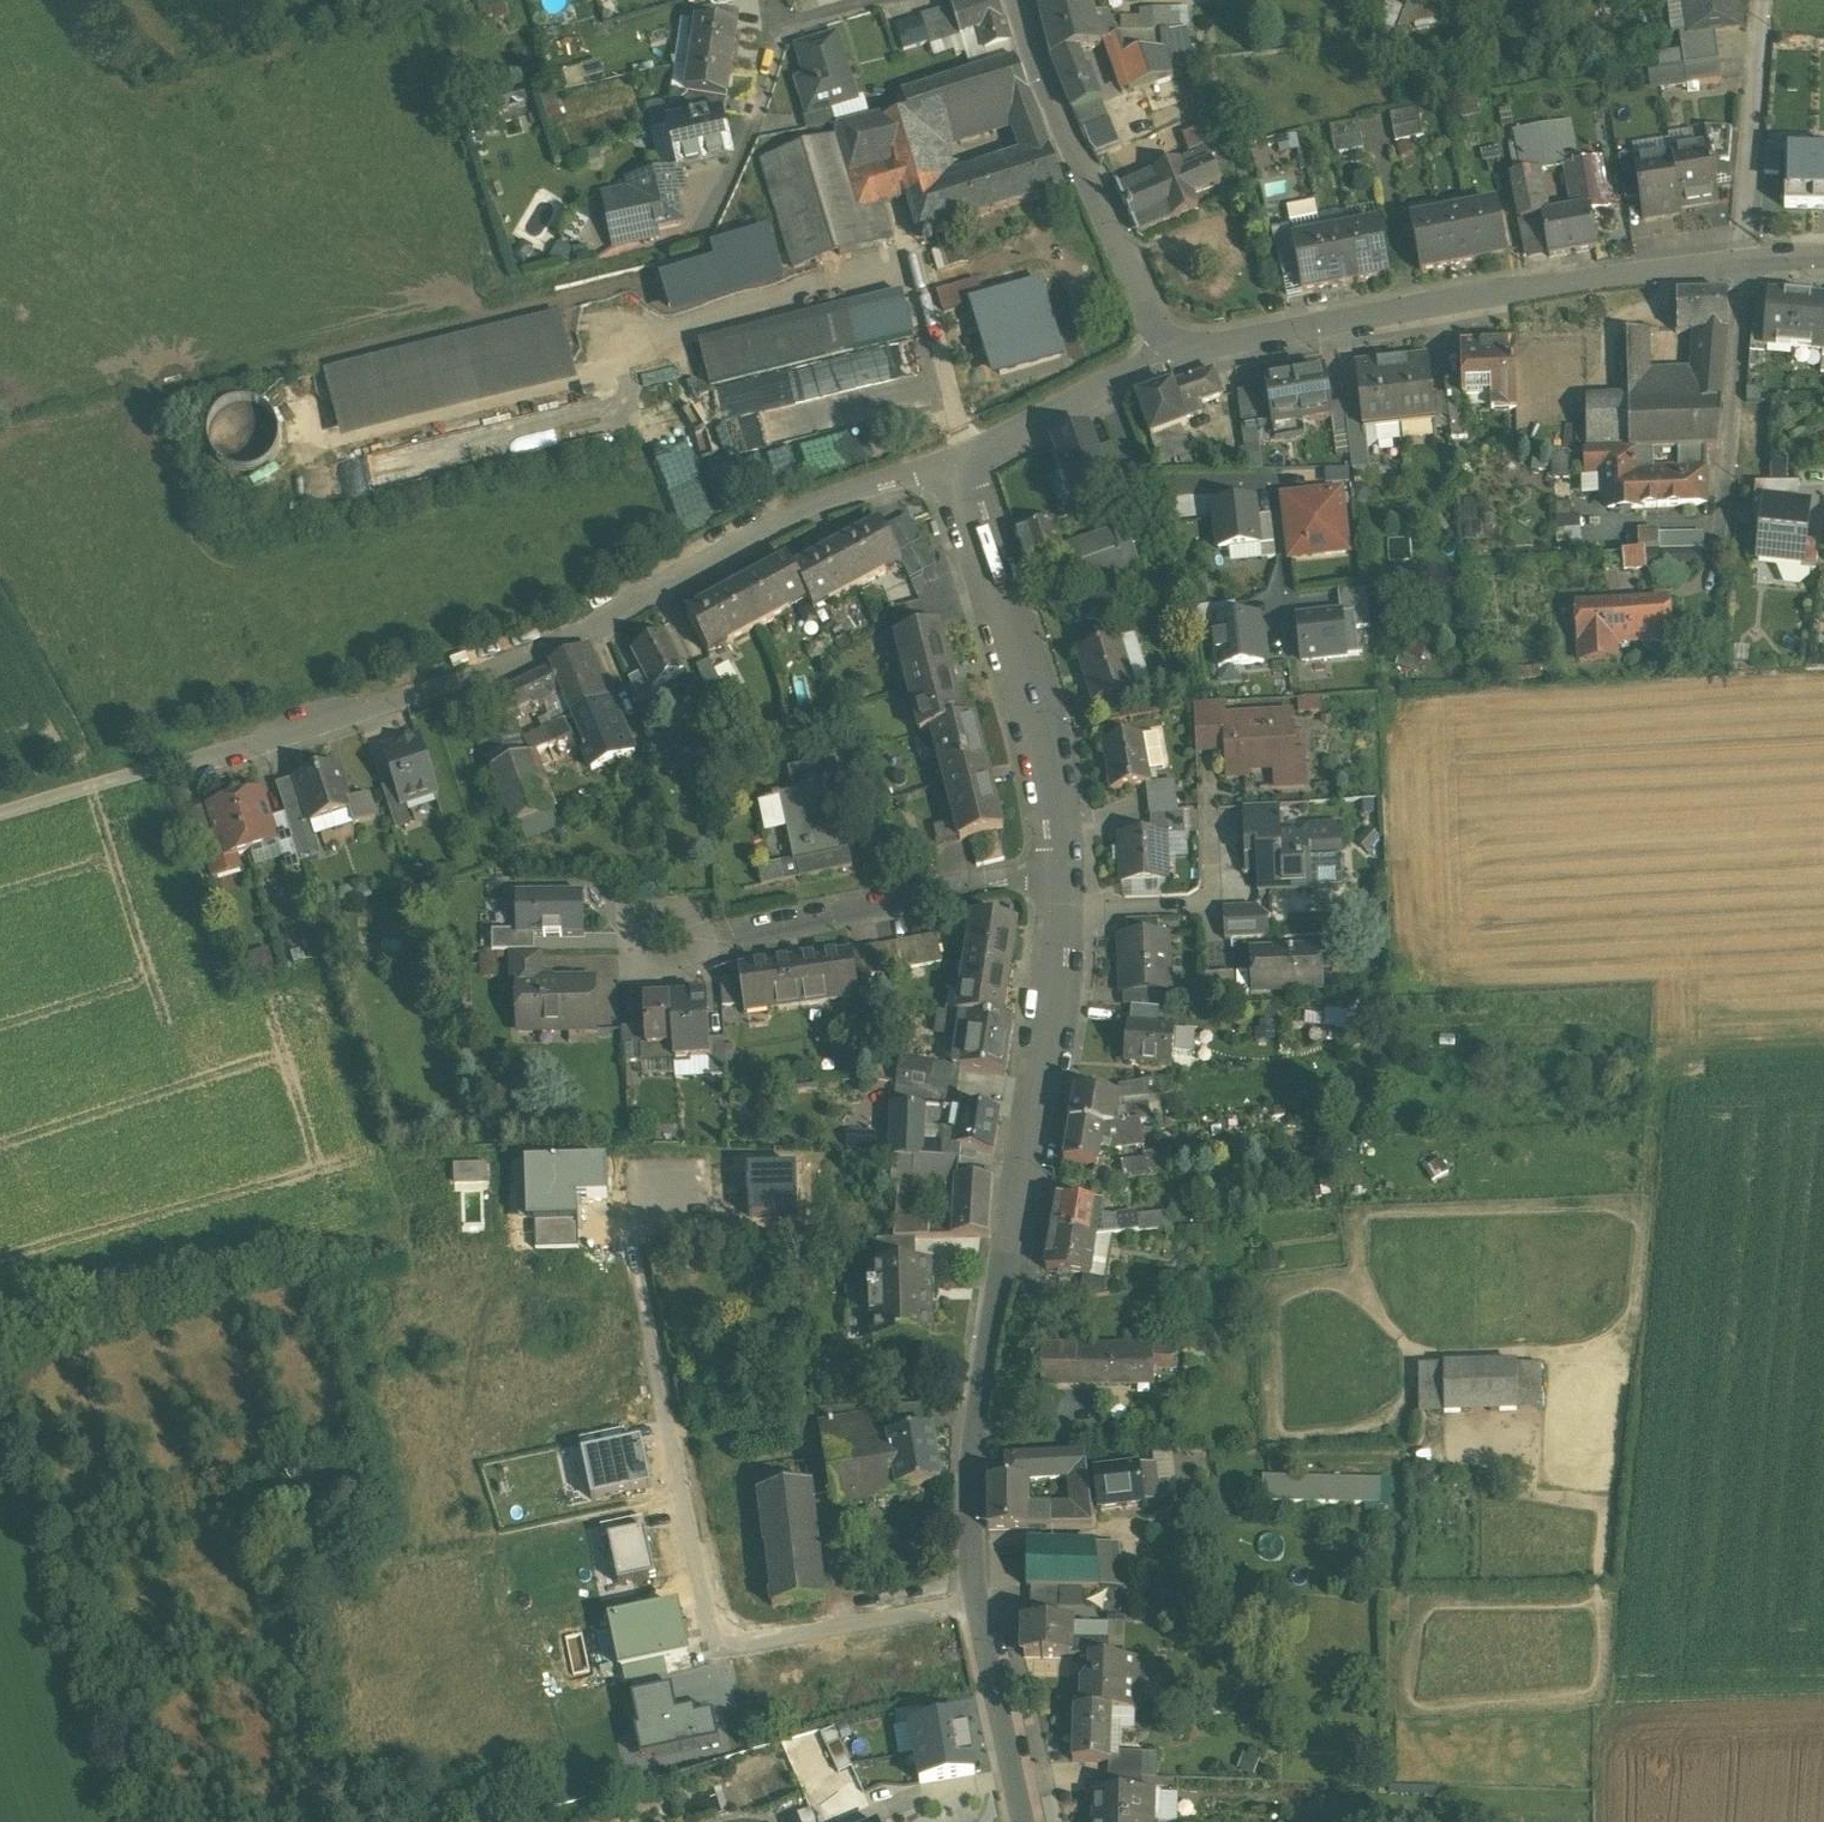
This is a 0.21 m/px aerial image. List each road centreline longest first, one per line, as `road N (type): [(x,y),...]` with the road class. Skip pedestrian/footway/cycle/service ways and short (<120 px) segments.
road 1 (residential): [(176,760),(547,654),(840,494),(955,458)]
road 2 (tertiary): [(978,1605),(974,1431),(1040,1087),(1065,864)]
road 3 (residential): [(978,1605),(718,1649),(680,1501),(634,1251),(655,1200)]
road 4 (tertiary): [(1164,351),(1540,281),(1744,259)]
road 5 (tertiary): [(1065,864),(1045,735),(955,458)]
road 6 (tertiary): [(1164,351),(1038,69),(1018,0)]
road 7 (residential): [(1065,864),(695,939)]
road 8 (residential): [(886,0),(780,28),(706,226)]
road 9 (track): [(1823,1045),(1705,1049),(1670,1063),(1660,1081),(1650,1192)]
road 10 (residential): [(1744,259),(1717,532)]
road 11 (residential): [(1762,0),(1744,259)]
road 12 (tertiary): [(955,458),(1164,351)]
road 13 (tertiary): [(1024,1821),(978,1605)]
road 14 (unclassified): [(0,814),(176,760)]
road 15 (residential): [(695,939),(674,915),(644,925),(638,946),(649,965),(681,968)]

